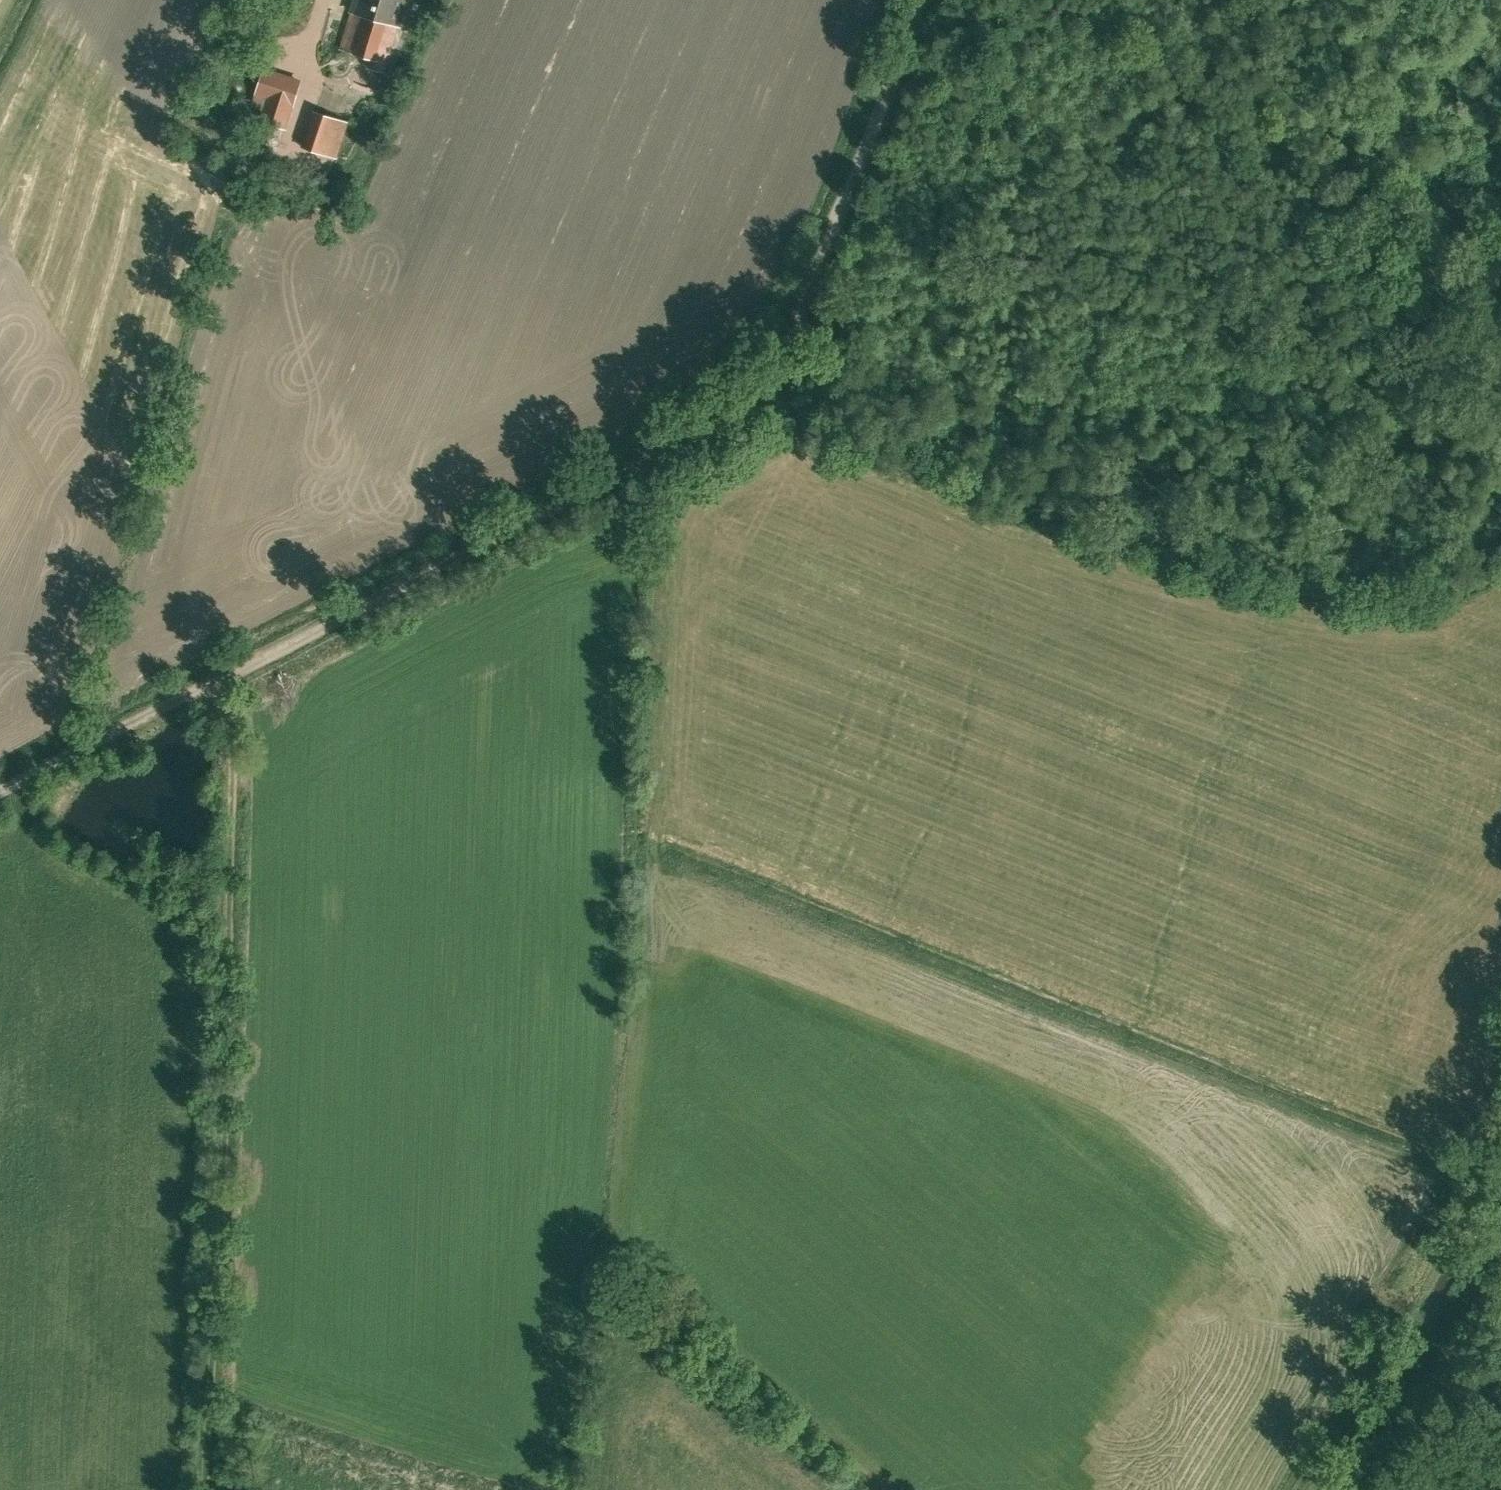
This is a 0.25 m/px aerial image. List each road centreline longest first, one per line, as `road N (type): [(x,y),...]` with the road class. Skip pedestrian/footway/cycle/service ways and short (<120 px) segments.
road 1 (track): [(0,795),(681,436),(780,343),(921,0)]
road 2 (track): [(214,683),(228,728),(232,944),(208,1489)]

